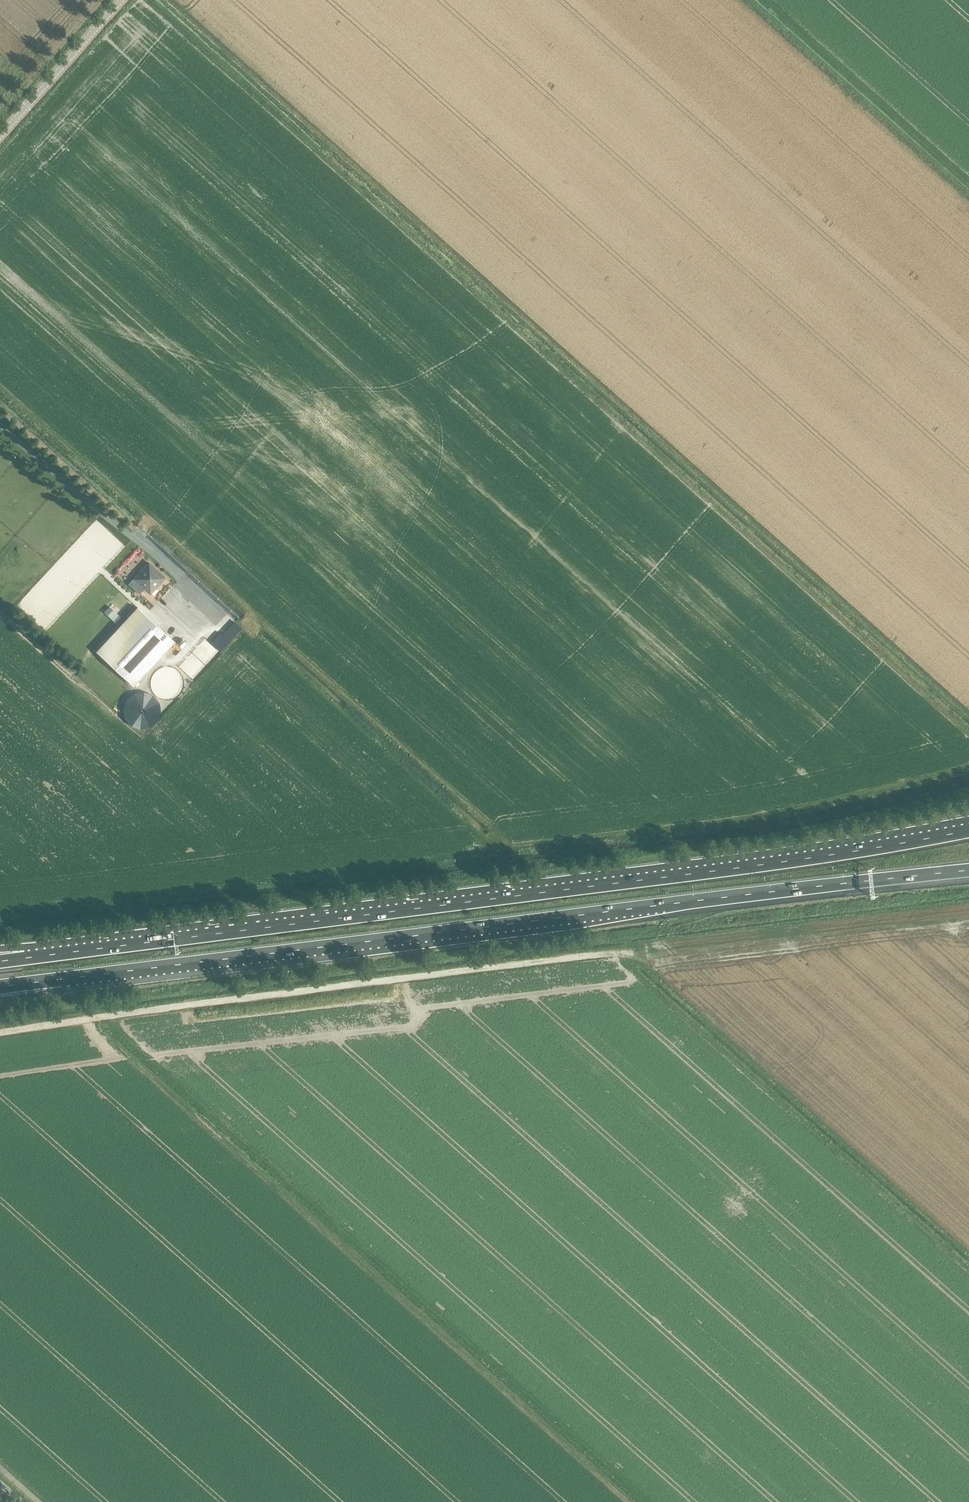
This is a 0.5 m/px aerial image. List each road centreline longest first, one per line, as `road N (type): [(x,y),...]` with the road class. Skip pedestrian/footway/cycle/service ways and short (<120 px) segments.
road 1 (motorway): [(968,831),(787,862),(27,957)]
road 2 (motorway): [(64,980),(968,871)]
road 3 (track): [(0,1033),(629,951)]
road 4 (unclassified): [(0,138),(125,0)]

